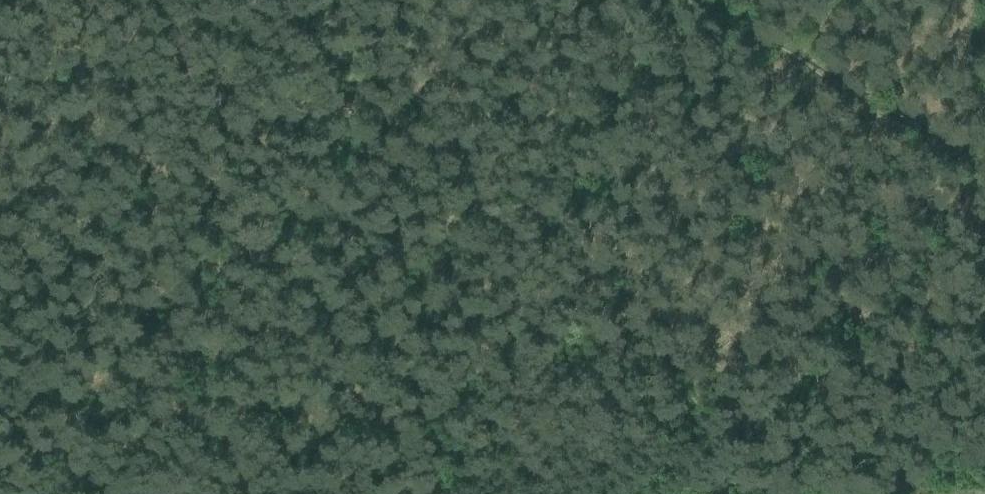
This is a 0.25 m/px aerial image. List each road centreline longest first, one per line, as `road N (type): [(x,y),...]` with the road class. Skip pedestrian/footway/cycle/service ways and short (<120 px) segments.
road 1 (track): [(984,174),(661,0)]

